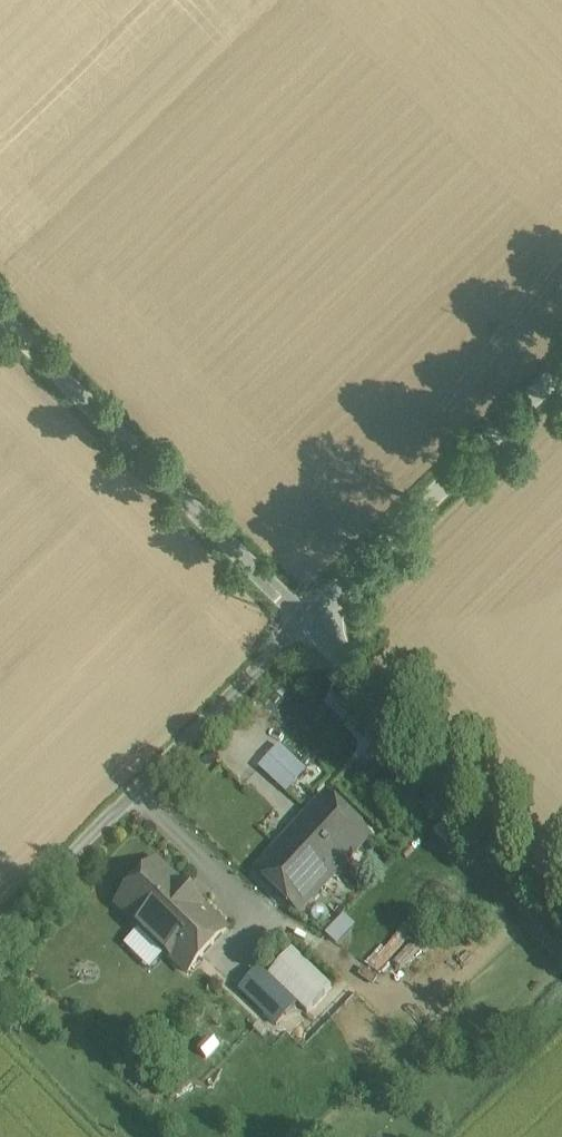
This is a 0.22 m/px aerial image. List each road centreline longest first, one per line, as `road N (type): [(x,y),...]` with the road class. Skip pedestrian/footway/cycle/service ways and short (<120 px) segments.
road 1 (tertiary): [(0,310),(308,620)]
road 2 (track): [(308,620),(0,929)]
road 3 (tertiary): [(308,620),(561,872)]
road 4 (tertiary): [(561,369),(308,620)]
road 5 (track): [(137,791),(272,921)]

